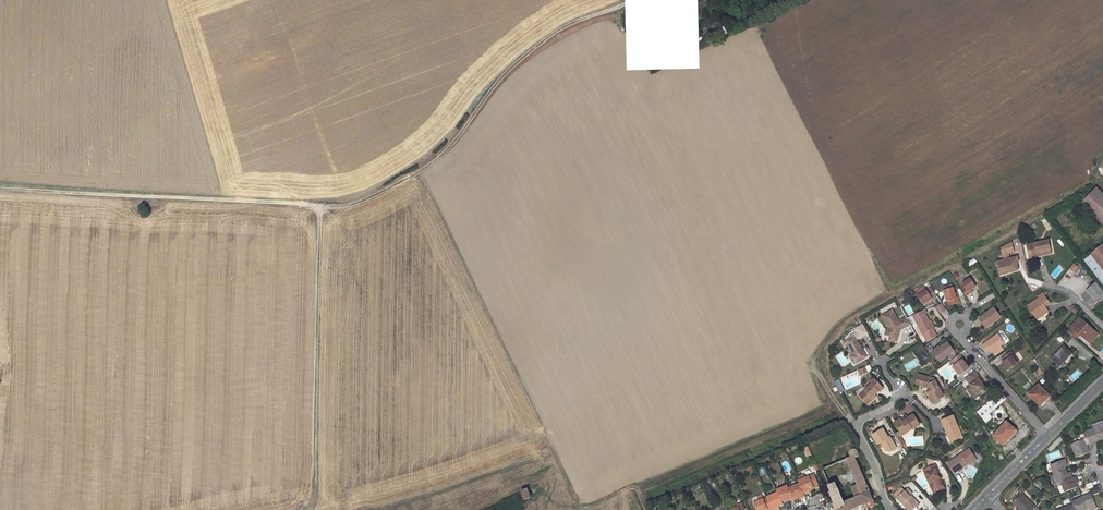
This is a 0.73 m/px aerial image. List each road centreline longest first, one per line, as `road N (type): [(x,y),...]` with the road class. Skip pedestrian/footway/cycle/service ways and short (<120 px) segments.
road 1 (track): [(0,190),(321,208),(315,474),(301,509)]
road 2 (track): [(645,509),(634,486),(574,507),(416,173)]
road 3 (track): [(632,0),(535,46),(416,173),(361,203),(315,206)]
road 4 (track): [(639,490),(838,409),(858,425)]
road 5 (residential): [(882,362),(898,395),(858,425),(885,501)]
road 6 (residential): [(1050,435),(961,333)]

